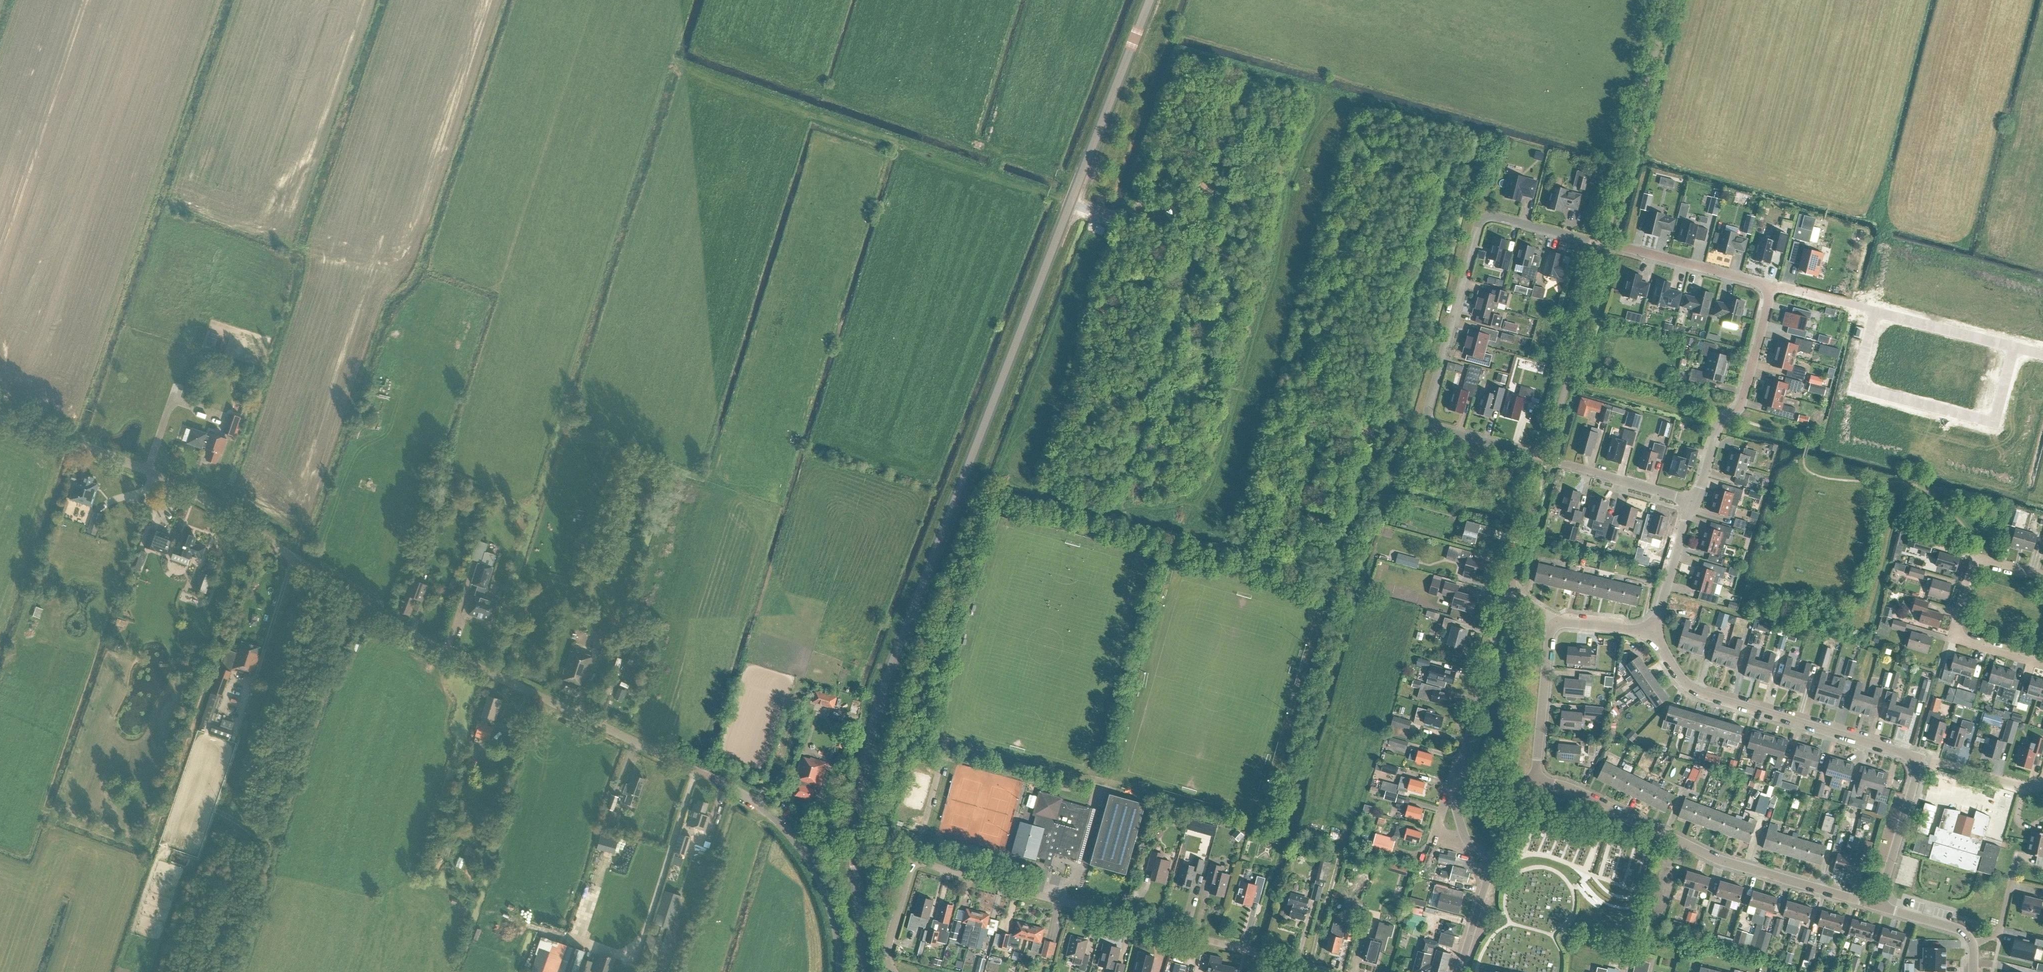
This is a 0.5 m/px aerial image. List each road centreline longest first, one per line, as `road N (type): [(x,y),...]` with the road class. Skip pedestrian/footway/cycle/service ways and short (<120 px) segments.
road 1 (unclassified): [(840,971),(819,878),(794,838),(750,799),(410,633),(135,465),(0,414)]
road 2 (secondary): [(865,971),(858,811),(873,721),(1150,0)]
road 3 (residential): [(1691,500),(1439,429),(1428,418),(1482,219),(1497,216),(1620,247)]
road 4 (residential): [(913,859),(1249,951),(1278,971)]
road 5 (residential): [(1536,783),(1569,788),(1722,861),(1878,905)]
road 6 (residential): [(1921,758),(1696,692),(1652,632)]
road 7 (residential): [(2014,346),(1994,423),(1856,388),(1875,311)]
road 8 (residential): [(2042,664),(1951,637),(1975,557),(2042,576)]
road 9 (residential): [(1691,500),(1719,425),(1741,406),(1766,288)]
road 10 (residential): [(1457,795),(1509,595)]
road 11 (residential): [(1536,783),(1555,624)]
road 12 (residential): [(1878,905),(1921,758)]
road 13 (residential): [(1766,288),(1620,247)]
road 14 (residential): [(1875,311),(2014,346)]
road 15 (residential): [(1459,971),(1489,870),(1466,840)]
road 16 (residential): [(1652,632),(1691,500)]
road 17 (track): [(1343,840),(1310,964)]
road 18 (residential): [(2042,782),(2026,790),(1930,761)]

